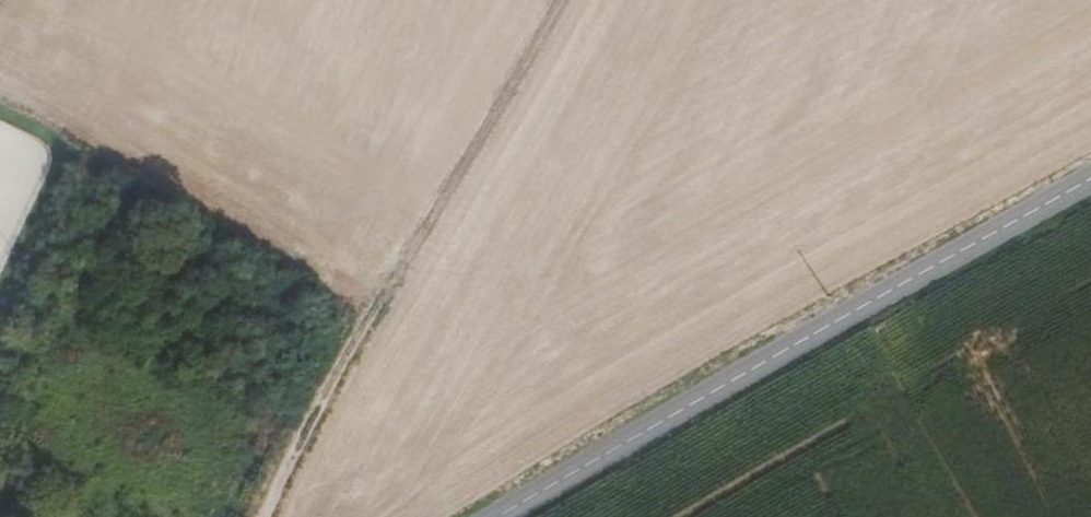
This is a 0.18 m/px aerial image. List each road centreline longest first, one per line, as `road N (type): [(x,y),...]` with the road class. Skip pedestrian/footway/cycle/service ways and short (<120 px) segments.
road 1 (tertiary): [(501,516),(1090,178)]
road 2 (track): [(266,516),(311,420),(575,0)]

